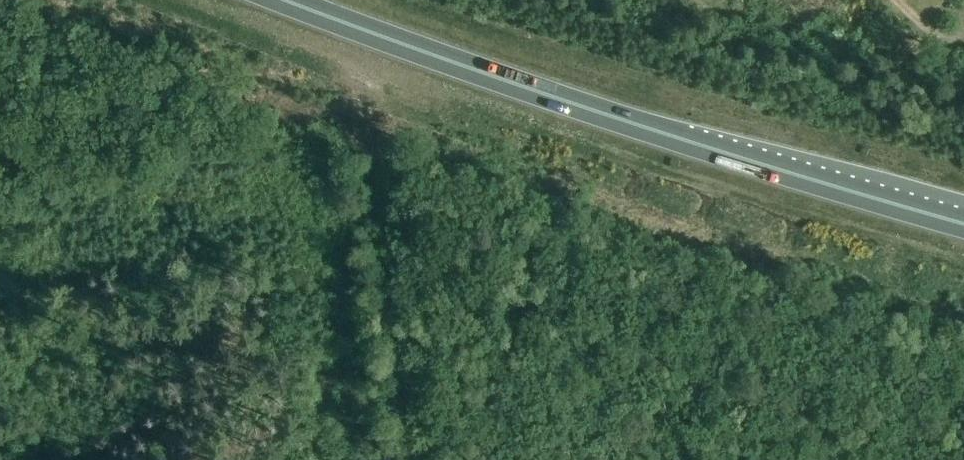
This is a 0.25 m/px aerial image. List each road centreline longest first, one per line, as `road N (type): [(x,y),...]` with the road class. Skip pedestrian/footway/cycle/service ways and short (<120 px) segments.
road 1 (track): [(410,459),(378,180),(351,89),(277,64),(0,125)]
road 2 (trunk): [(963,222),(477,72),(286,0)]

